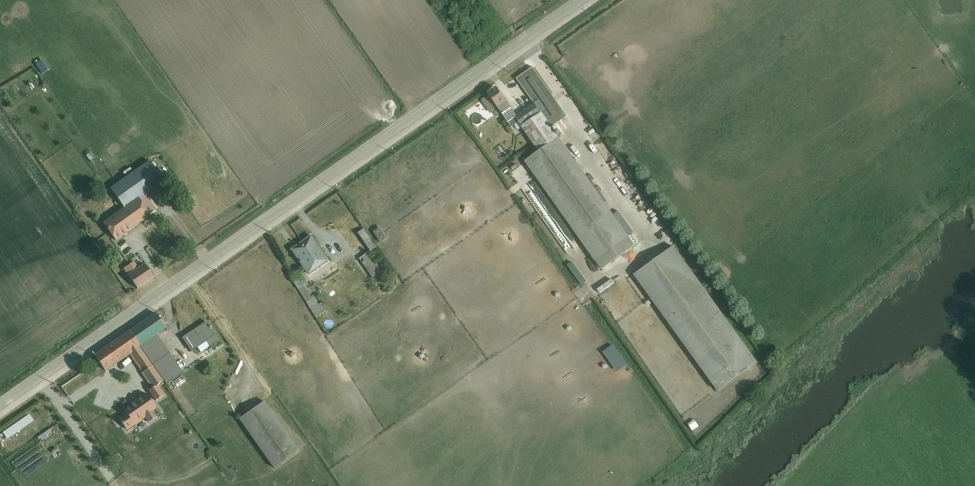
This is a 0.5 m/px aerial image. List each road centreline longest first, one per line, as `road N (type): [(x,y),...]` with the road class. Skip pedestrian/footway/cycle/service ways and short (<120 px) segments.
road 1 (tertiary): [(0,404),(581,0)]

